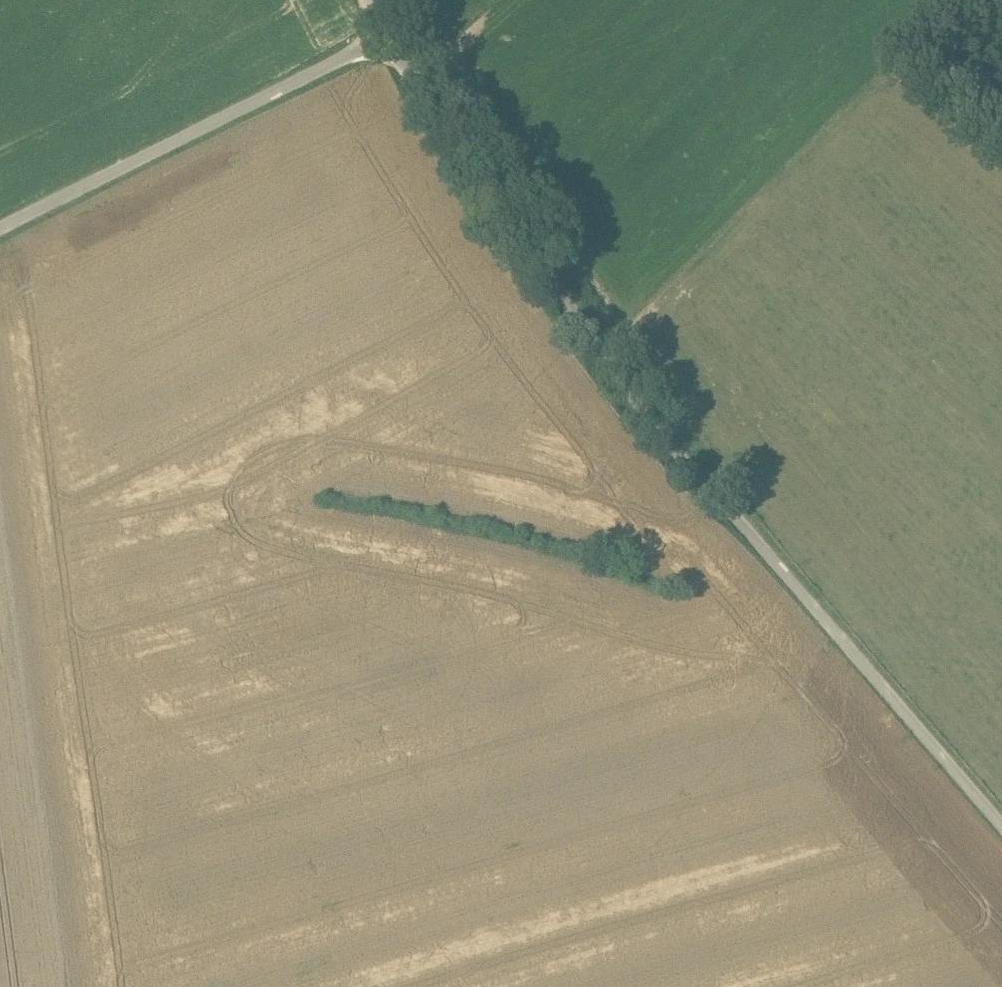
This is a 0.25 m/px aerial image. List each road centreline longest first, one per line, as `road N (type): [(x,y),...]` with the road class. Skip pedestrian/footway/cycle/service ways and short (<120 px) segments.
road 1 (track): [(1001,826),(596,345),(385,36)]
road 2 (track): [(0,229),(385,36)]

